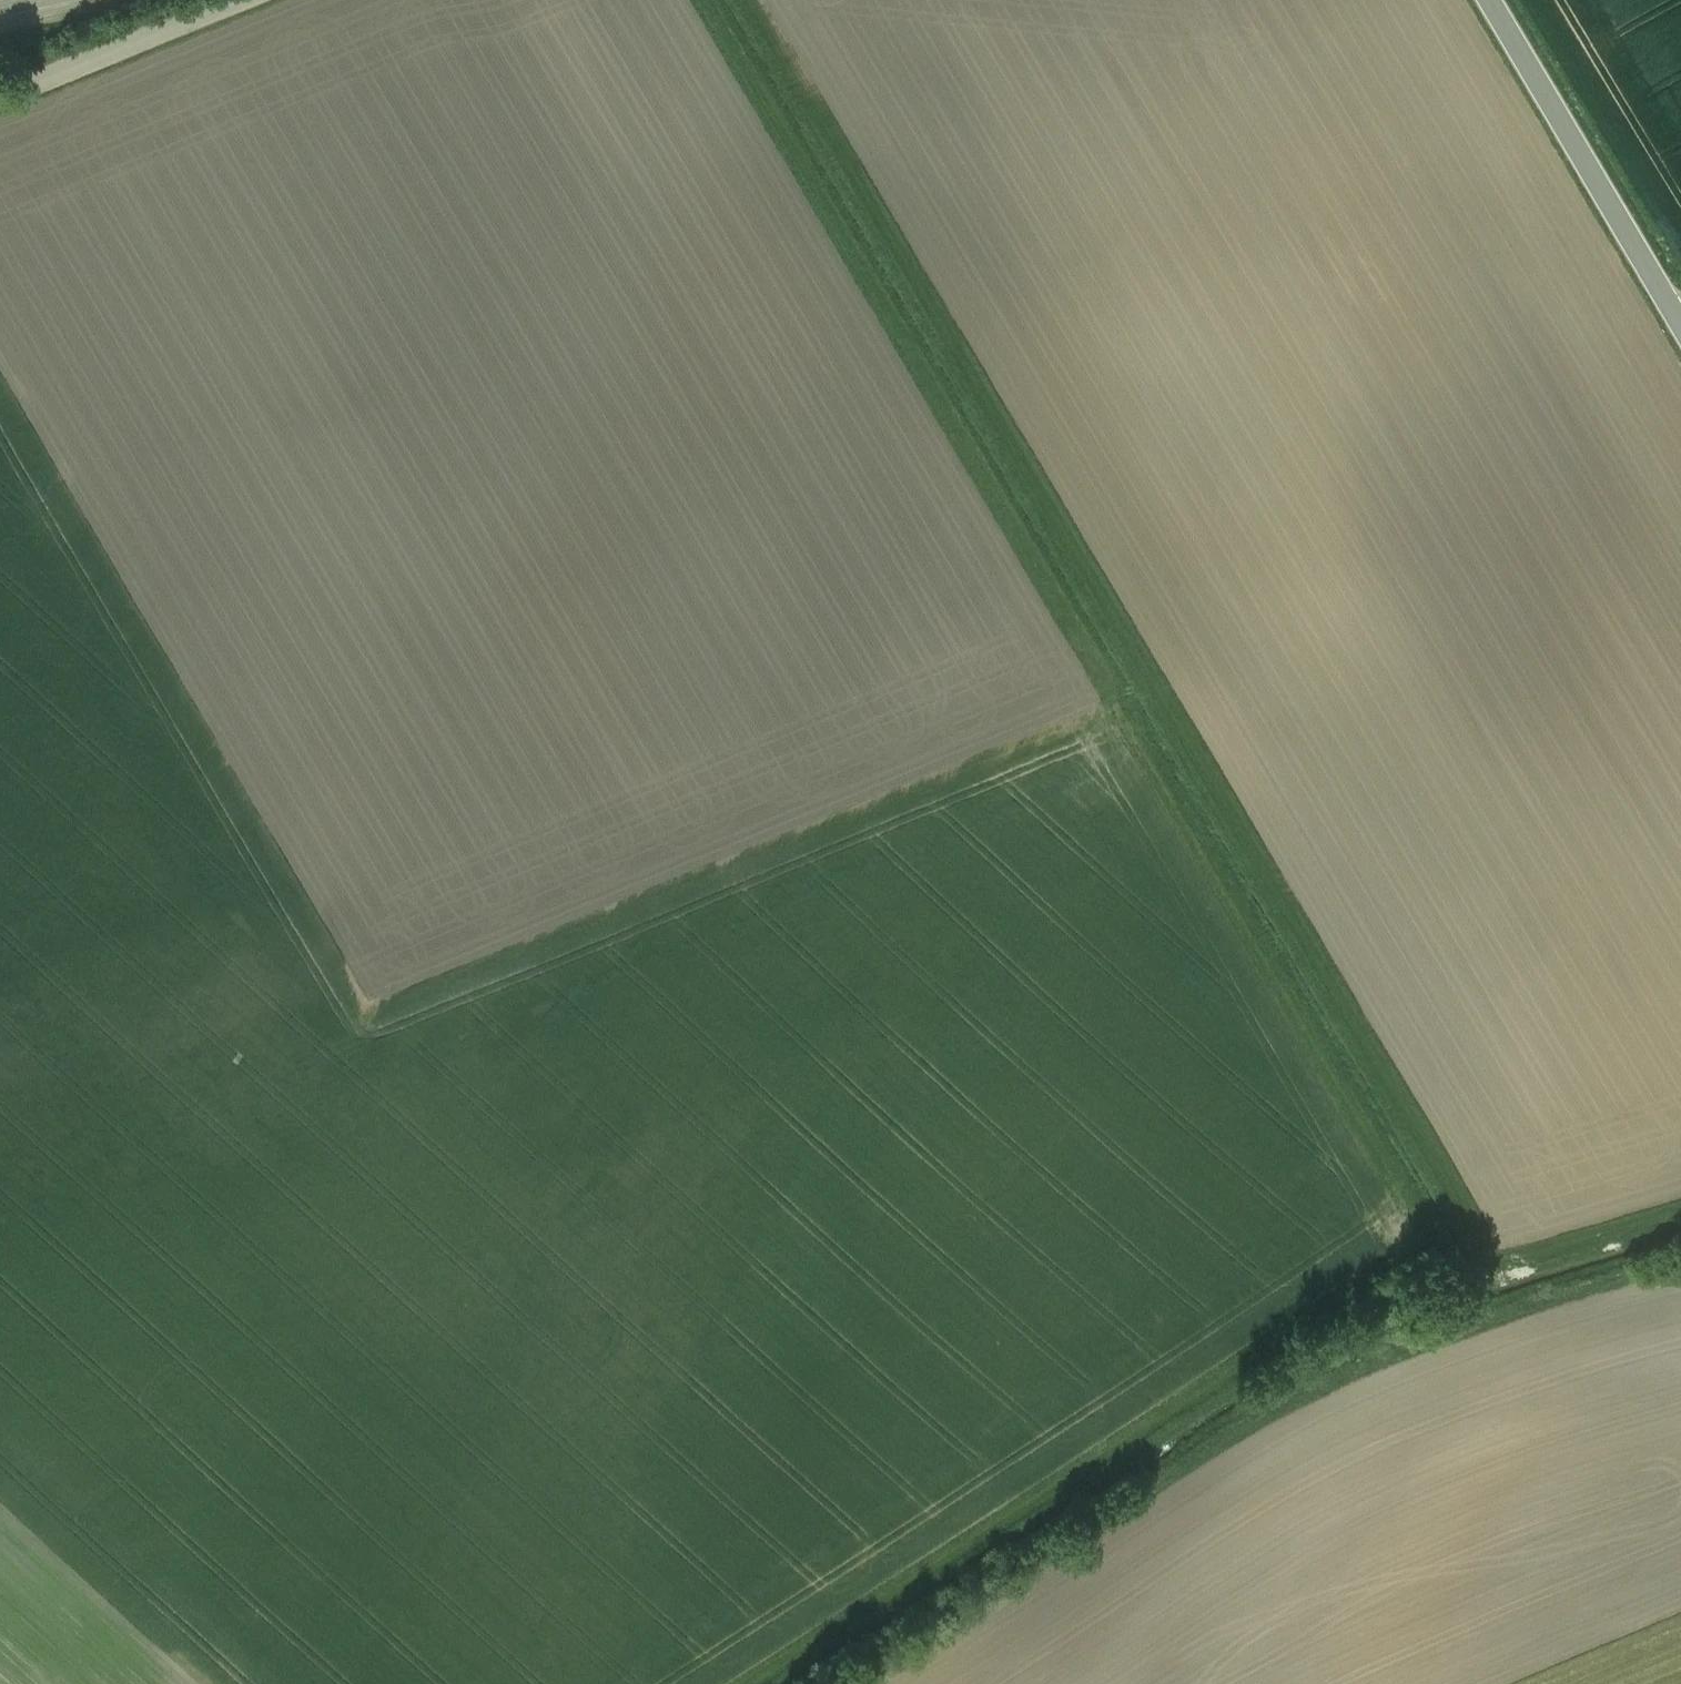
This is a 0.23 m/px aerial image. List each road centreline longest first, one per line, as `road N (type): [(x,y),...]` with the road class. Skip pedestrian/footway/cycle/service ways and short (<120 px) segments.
road 1 (tertiary): [(1680,321),(1491,0)]
road 2 (unclassified): [(0,97),(236,0)]

